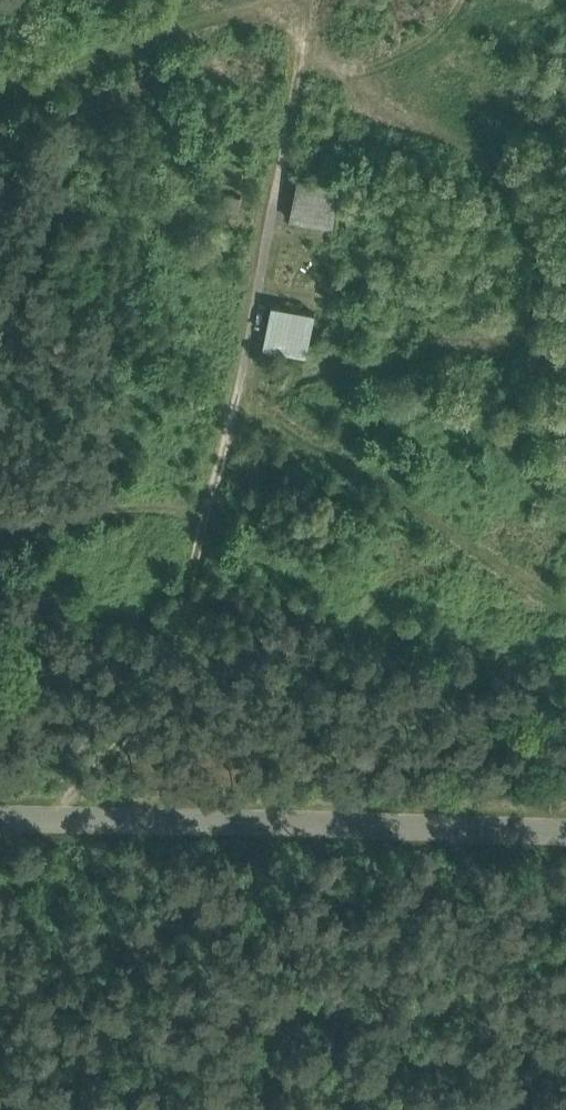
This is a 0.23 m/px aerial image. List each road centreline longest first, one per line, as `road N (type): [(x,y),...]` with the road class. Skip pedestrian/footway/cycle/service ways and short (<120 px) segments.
road 1 (track): [(300,7),(282,162),(202,548),(163,683),(140,723),(54,818)]
road 2 (unclassified): [(0,817),(565,828)]
road 3 (track): [(0,98),(265,0)]
road 4 (track): [(461,0),(453,20),(402,55),(351,70),(330,66),(317,50),(300,7)]
road 5 (track): [(202,548),(182,514),(156,509),(0,517)]

